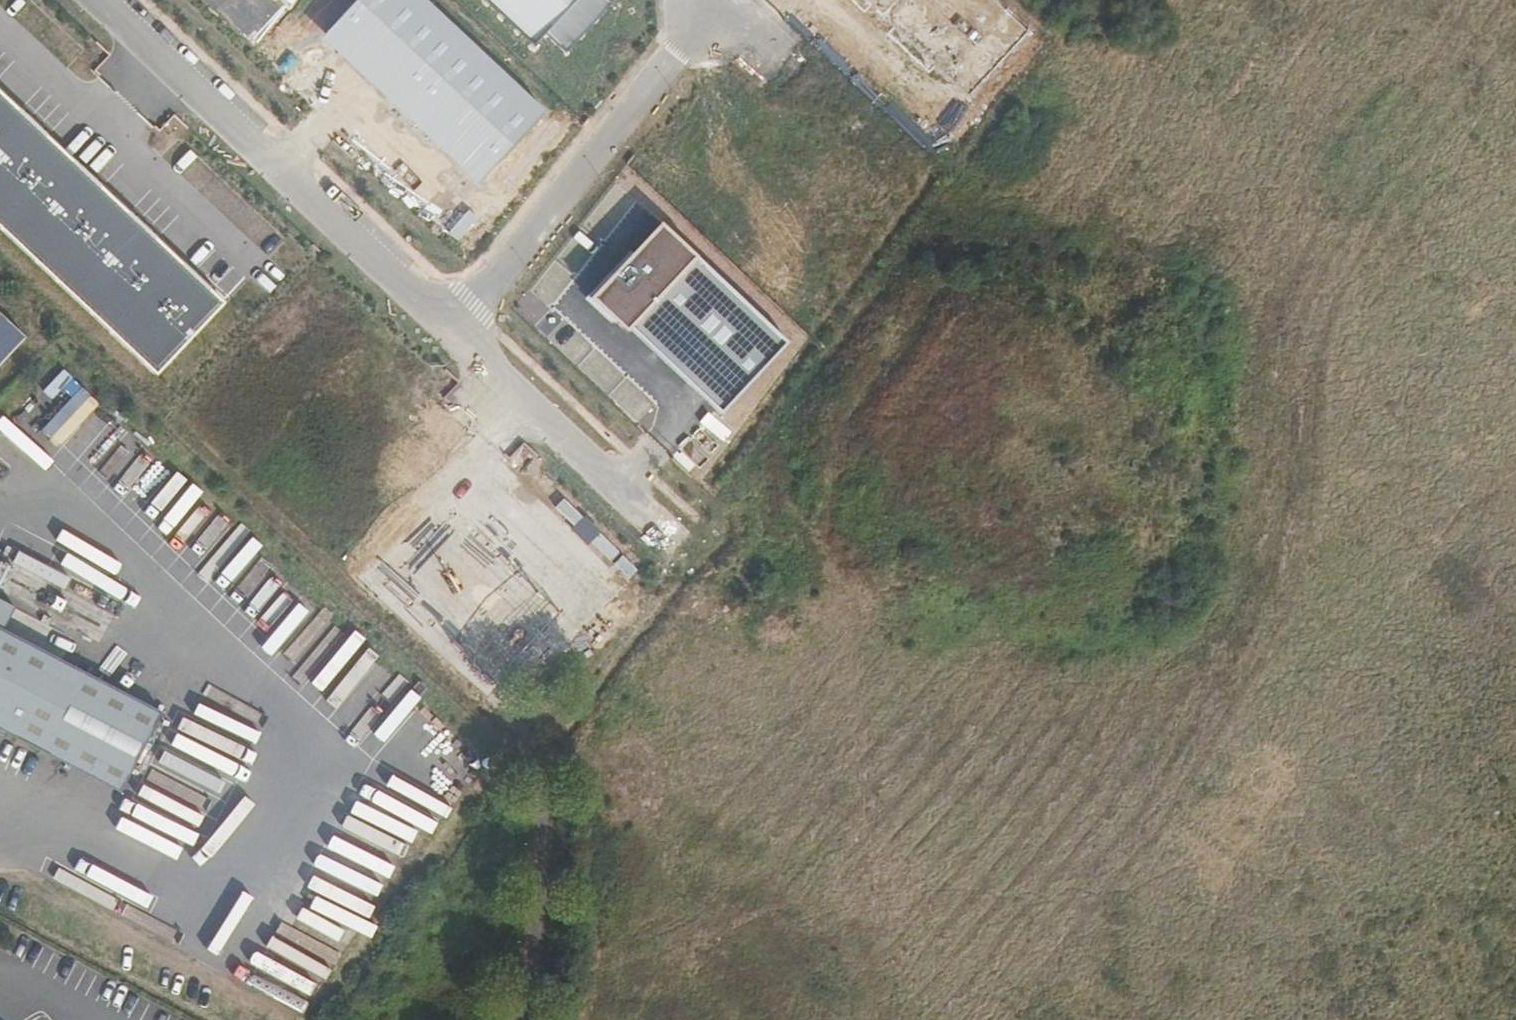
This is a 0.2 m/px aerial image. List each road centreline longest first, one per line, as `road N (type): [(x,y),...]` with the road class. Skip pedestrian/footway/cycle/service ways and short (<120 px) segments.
road 1 (unclassified): [(115,0),(456,327)]
road 2 (unclassified): [(456,327),(724,12)]
road 3 (track): [(542,683),(530,959),(501,1019)]
road 4 (unclassified): [(456,327),(651,515)]

